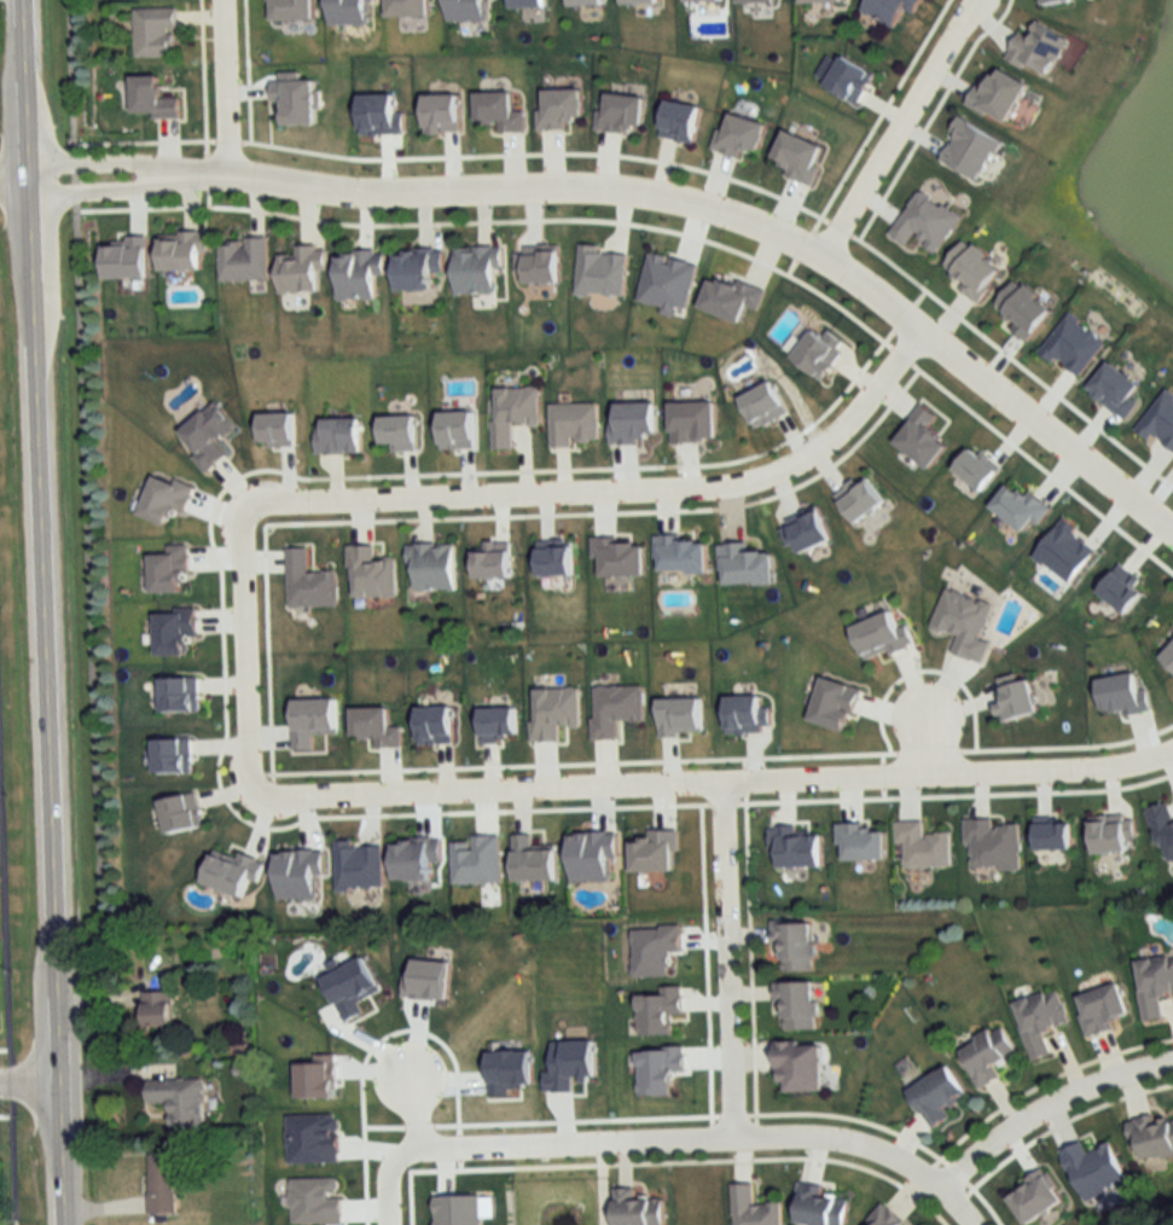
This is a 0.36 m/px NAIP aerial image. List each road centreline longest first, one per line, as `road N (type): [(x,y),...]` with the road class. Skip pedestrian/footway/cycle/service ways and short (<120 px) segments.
road 1 (tertiary): [(17,0),(67,1224)]
road 2 (residential): [(1172,529),(812,243),(684,202),(602,190),(325,188),(150,174)]
road 3 (residential): [(257,793),(274,802),(721,789),(1119,767),(1172,755)]
road 4 (residential): [(923,331),(838,426),(794,461),(695,487),(248,506)]
road 5 (residential): [(975,1224),(946,1185),(859,1144),(405,1148)]
road 6 (residential): [(736,1140),(721,789)]
road 7 (residential): [(823,251),(974,0)]
road 8 (residential): [(248,506),(246,772),(257,793)]
road 9 (residential): [(1172,1060),(1087,1087),(946,1185)]
road 10 (residential): [(24,176),(54,187),(128,185),(150,174),(126,167),(24,176)]
road 11 (residential): [(218,0),(226,179)]

